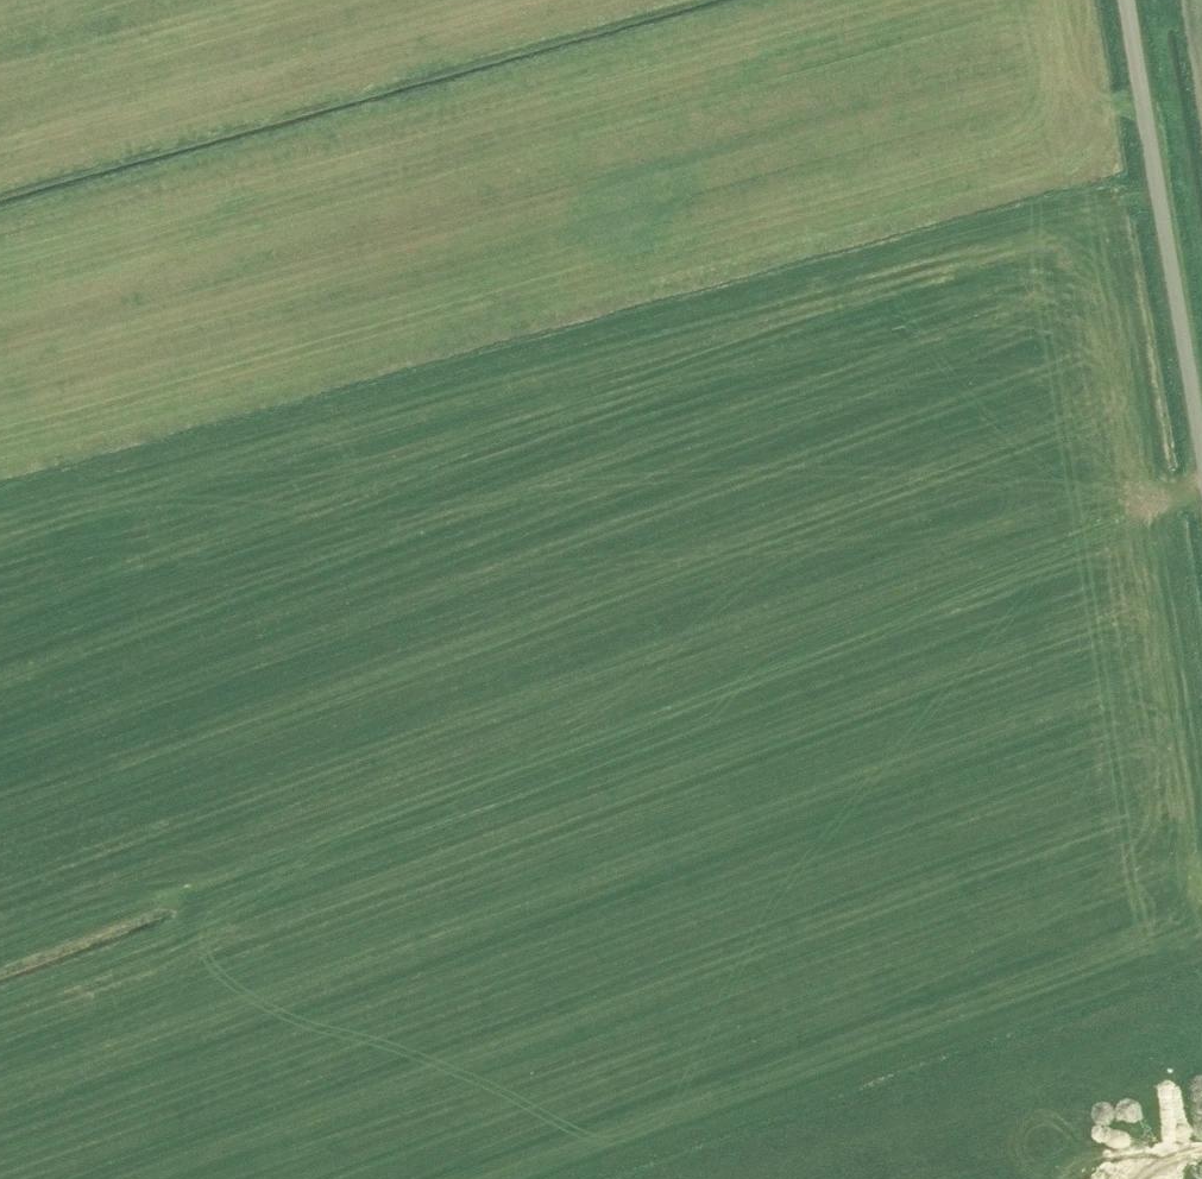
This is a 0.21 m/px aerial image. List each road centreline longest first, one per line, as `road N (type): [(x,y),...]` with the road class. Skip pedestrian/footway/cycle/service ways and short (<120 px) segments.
road 1 (unclassified): [(1201,451),(1123,0)]

